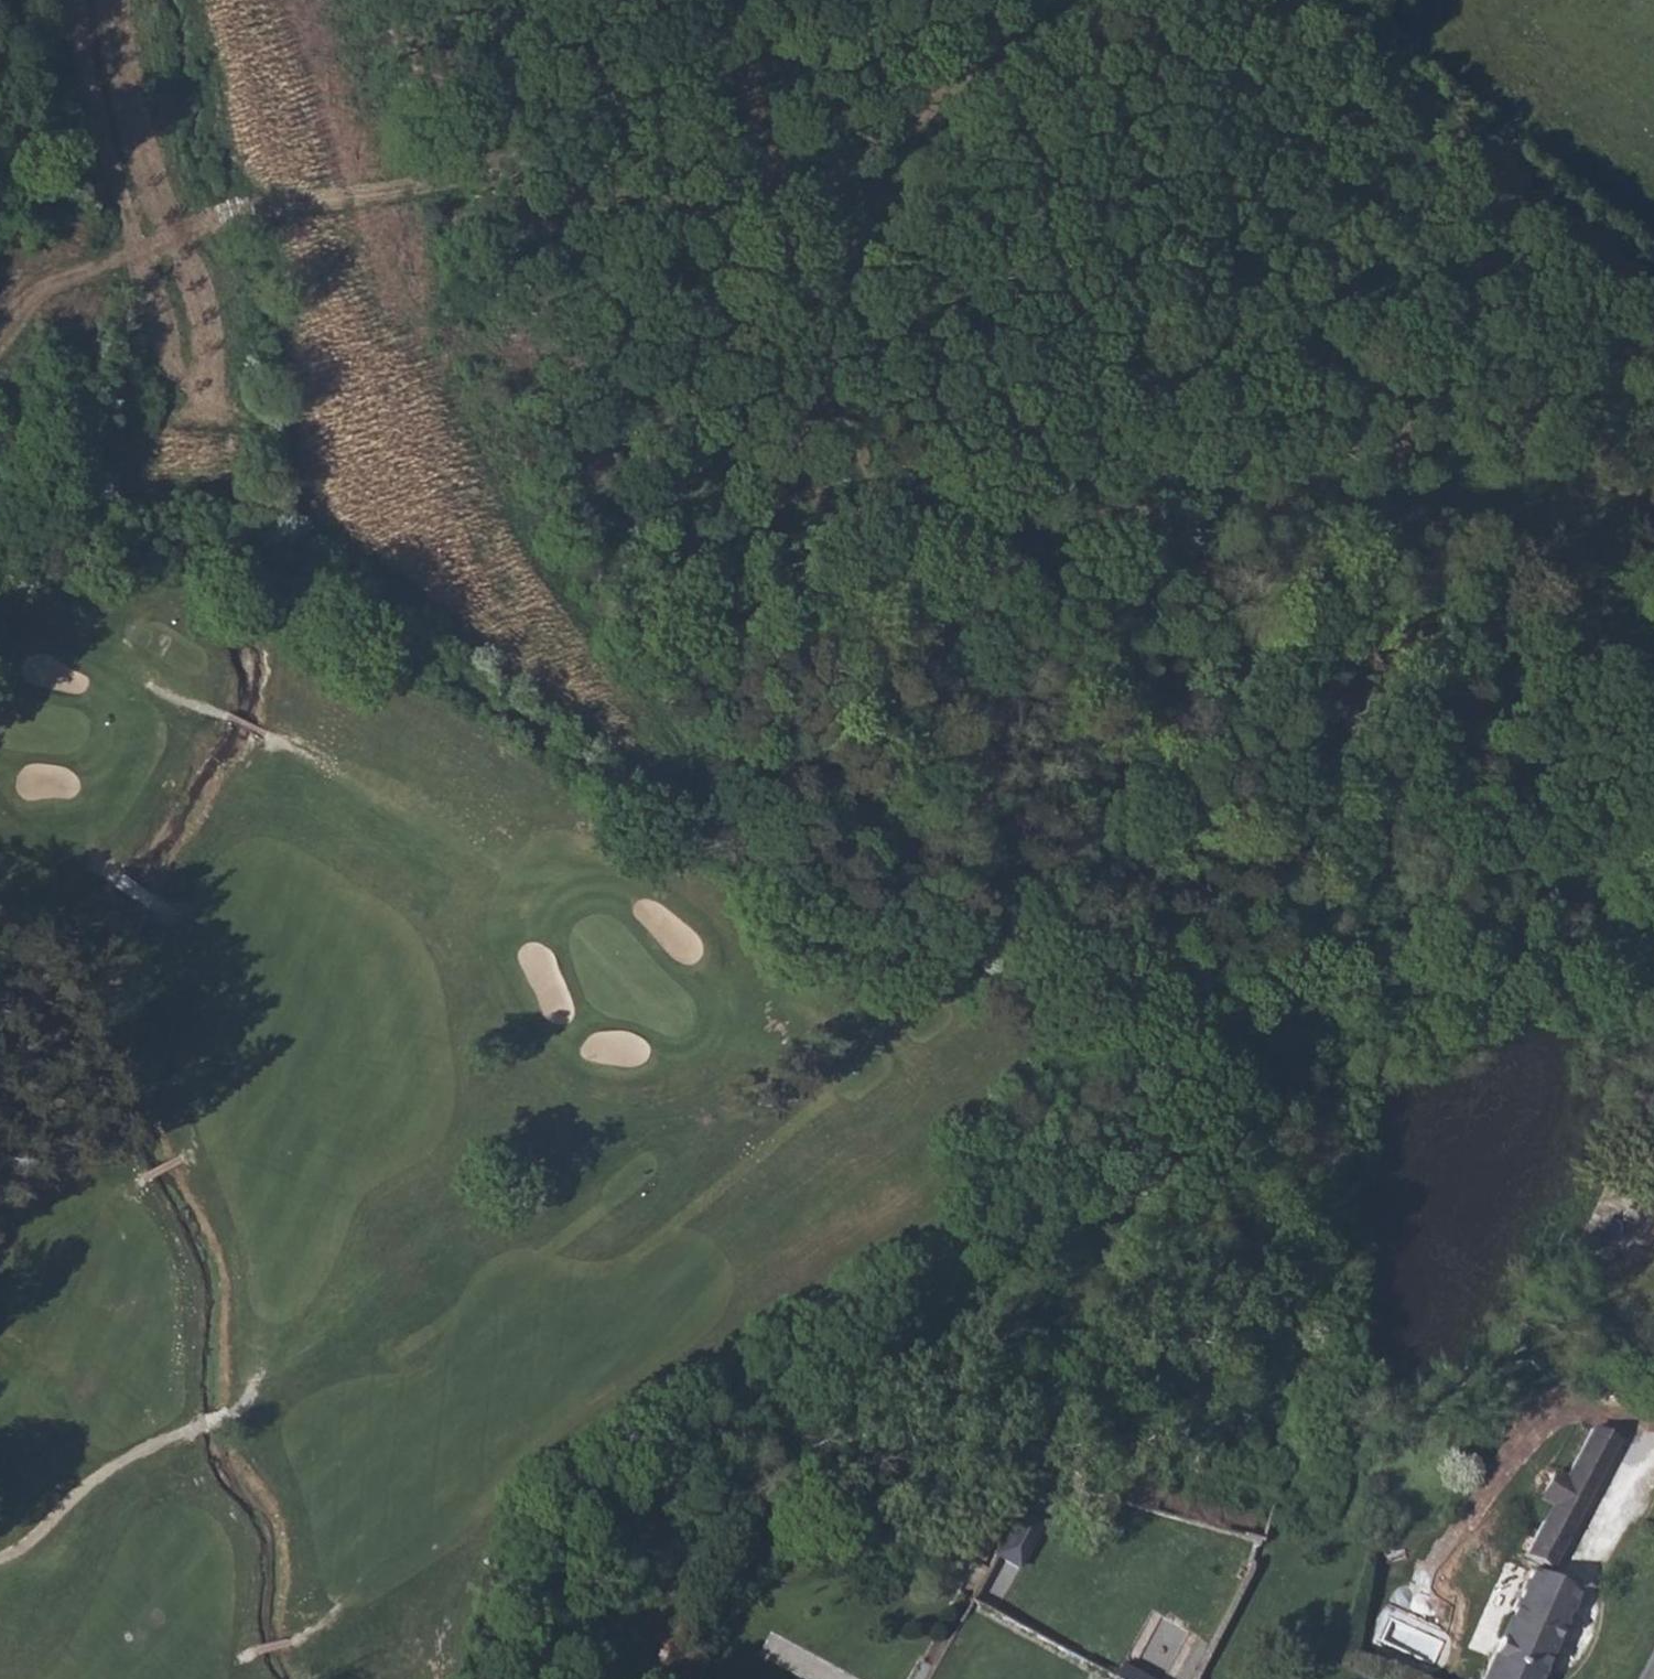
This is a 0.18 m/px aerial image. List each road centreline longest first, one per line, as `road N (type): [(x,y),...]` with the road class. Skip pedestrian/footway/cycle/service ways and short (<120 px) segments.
road 1 (track): [(1653,848),(1270,975),(1216,977),(852,919),(775,886),(283,567),(213,545),(137,536),(69,535),(29,541),(0,557)]

